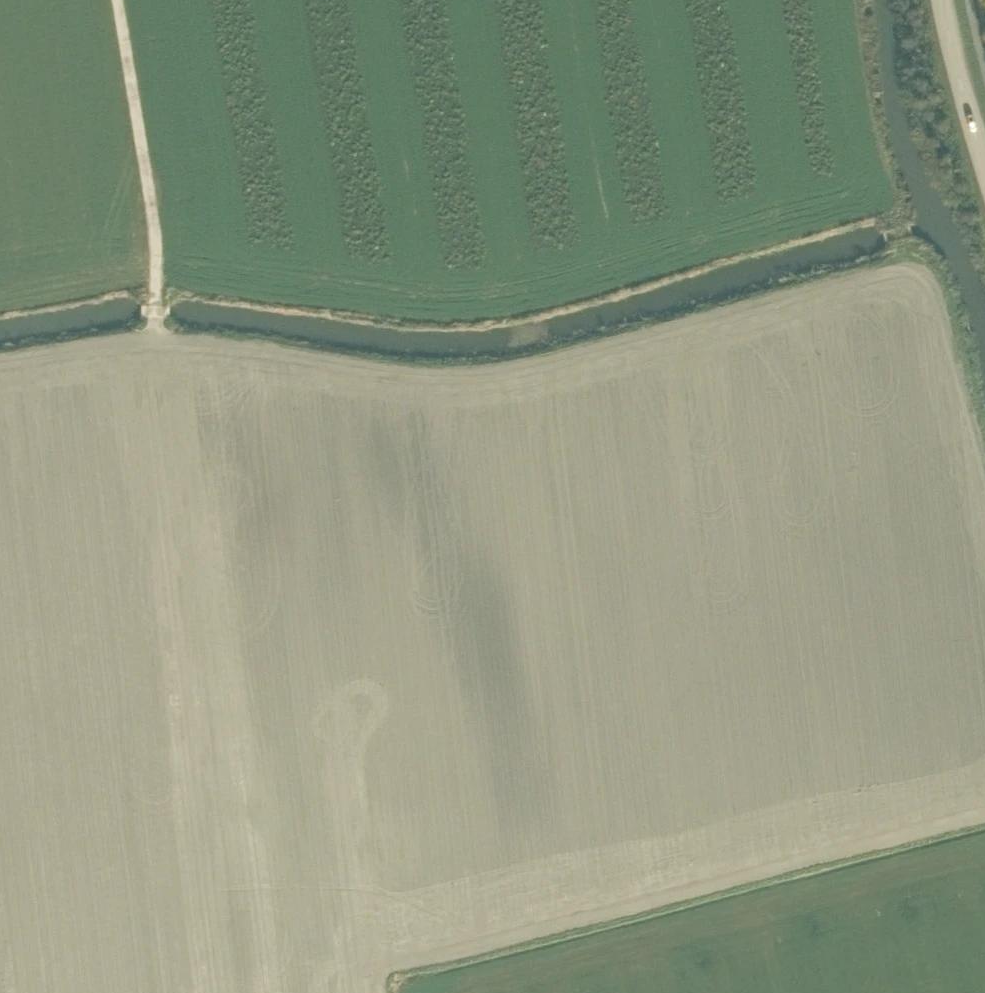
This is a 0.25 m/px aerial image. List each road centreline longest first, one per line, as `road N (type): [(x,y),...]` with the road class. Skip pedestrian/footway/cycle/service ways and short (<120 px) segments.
road 1 (secondary): [(984,159),(942,0)]

